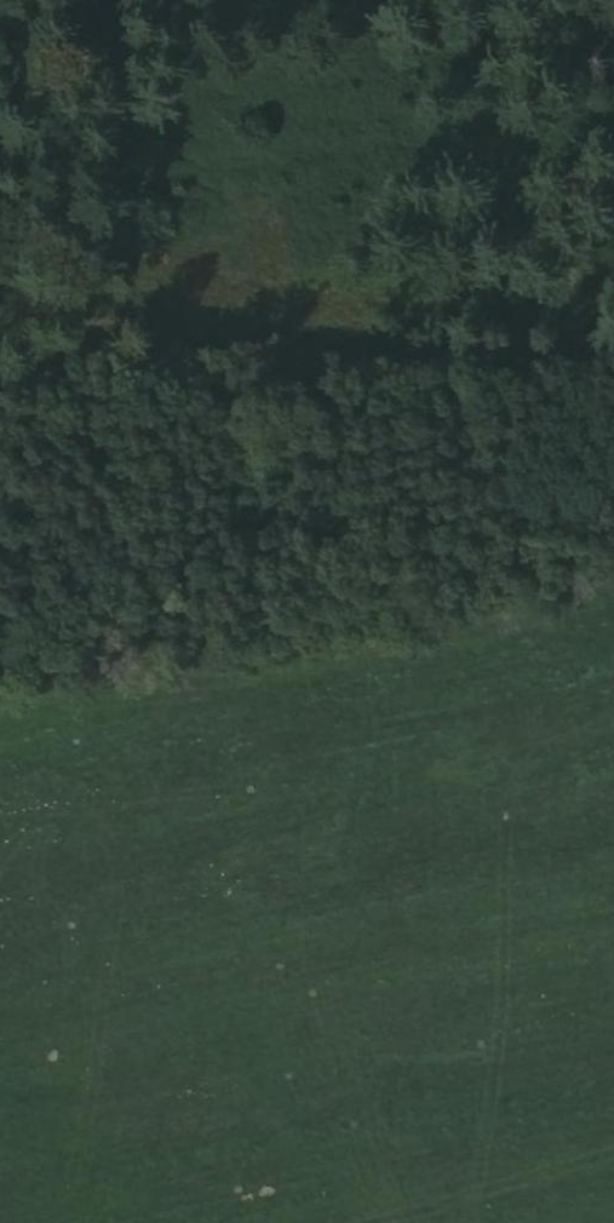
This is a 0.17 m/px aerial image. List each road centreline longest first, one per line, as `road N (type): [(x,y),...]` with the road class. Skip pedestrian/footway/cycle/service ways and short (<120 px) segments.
road 1 (track): [(0,125),(43,0)]

